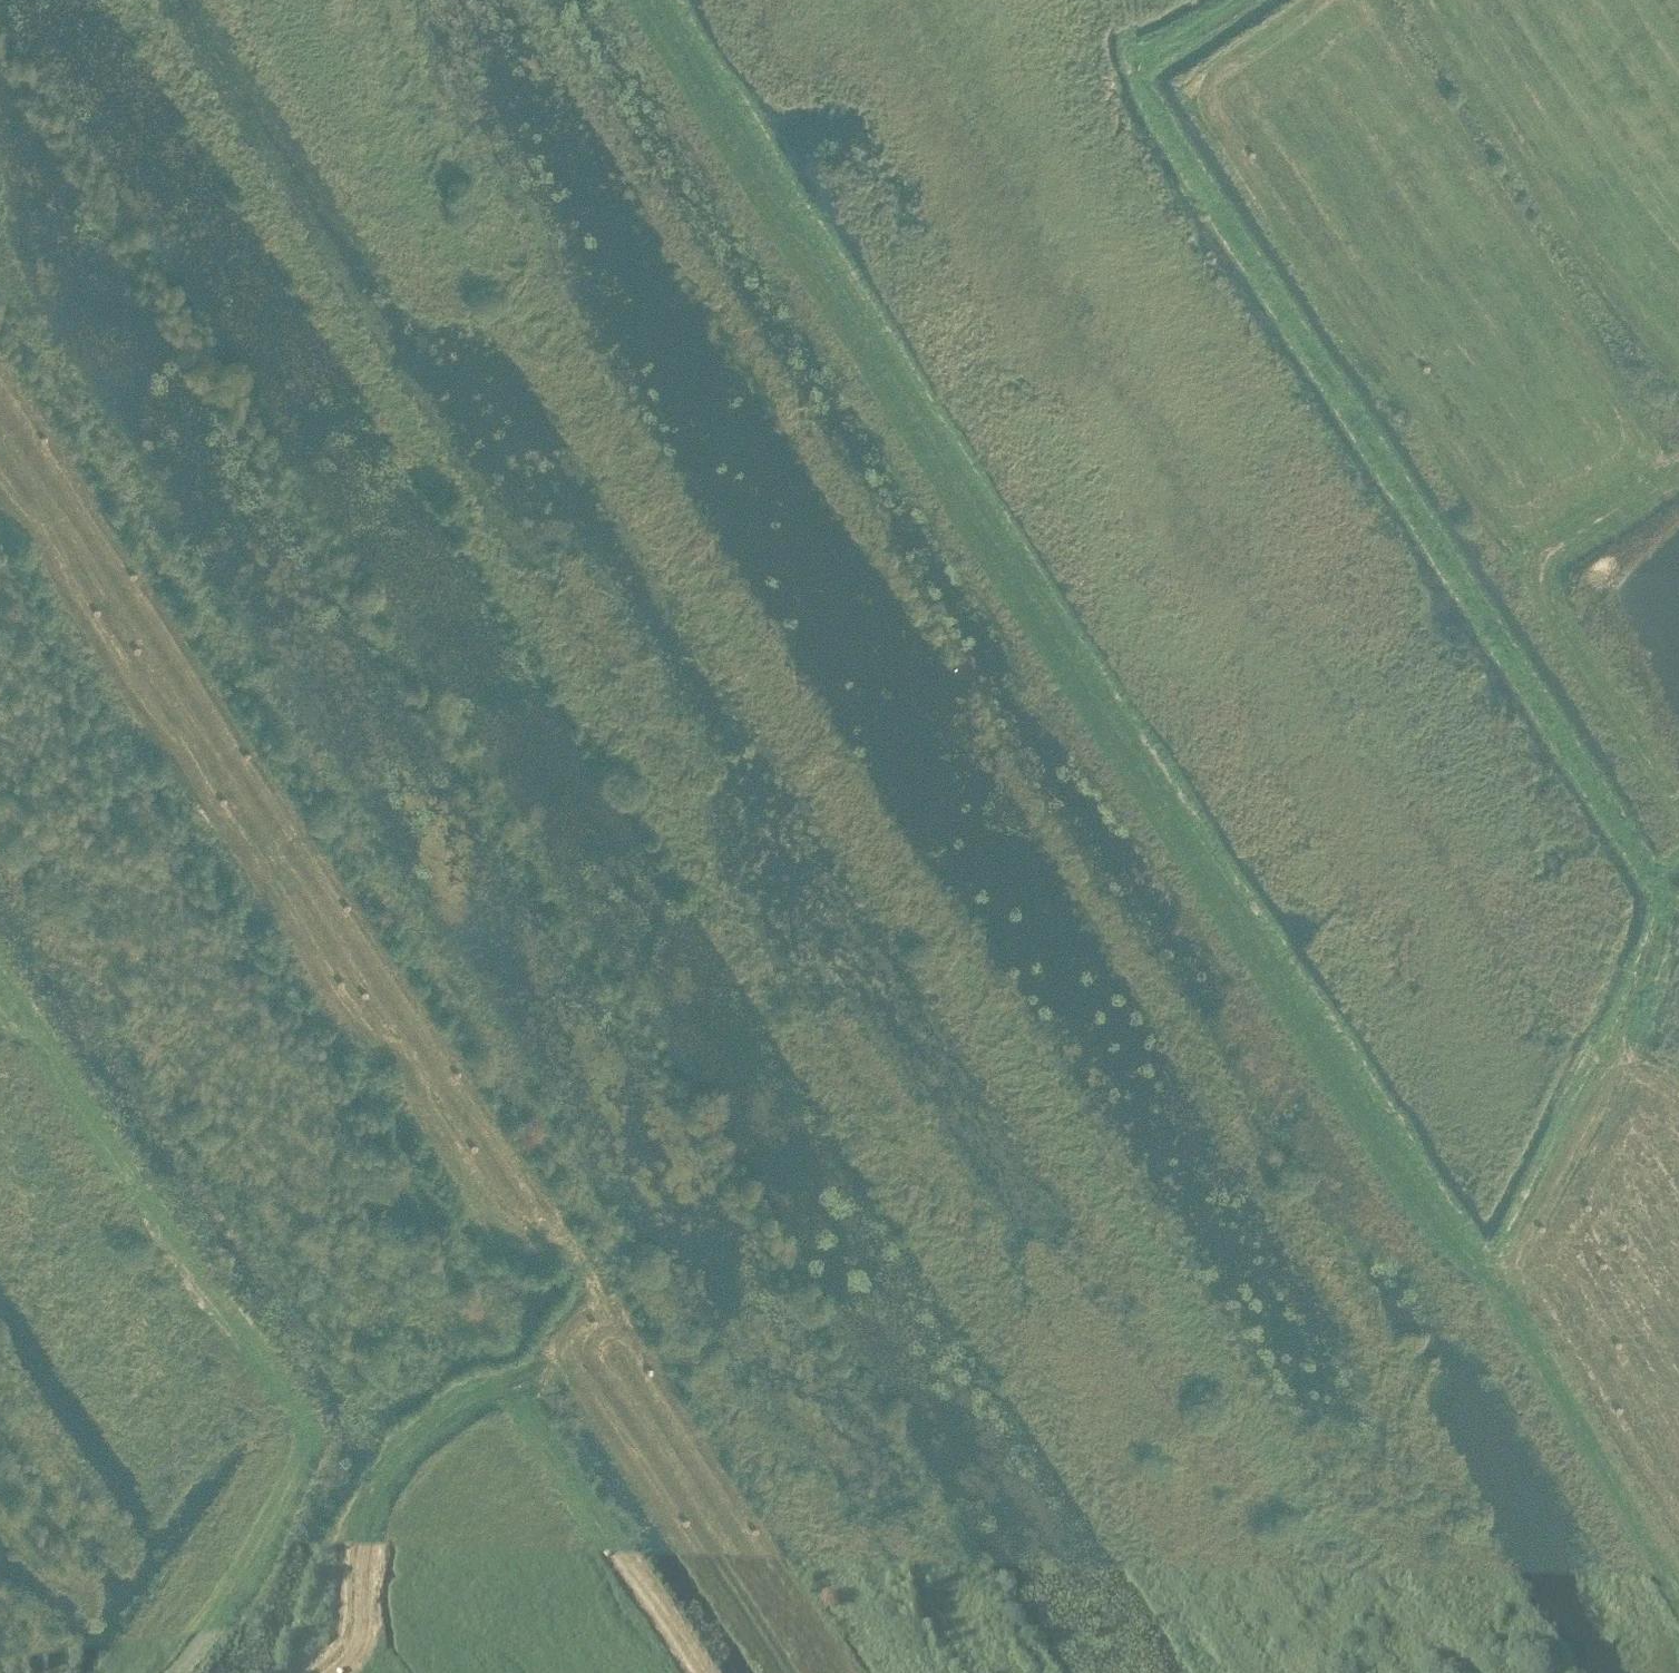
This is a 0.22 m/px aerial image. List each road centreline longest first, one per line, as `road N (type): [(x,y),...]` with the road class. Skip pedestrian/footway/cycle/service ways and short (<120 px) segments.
road 1 (track): [(1678,862),(1657,873),(1143,90),(1146,57),(1233,0)]

